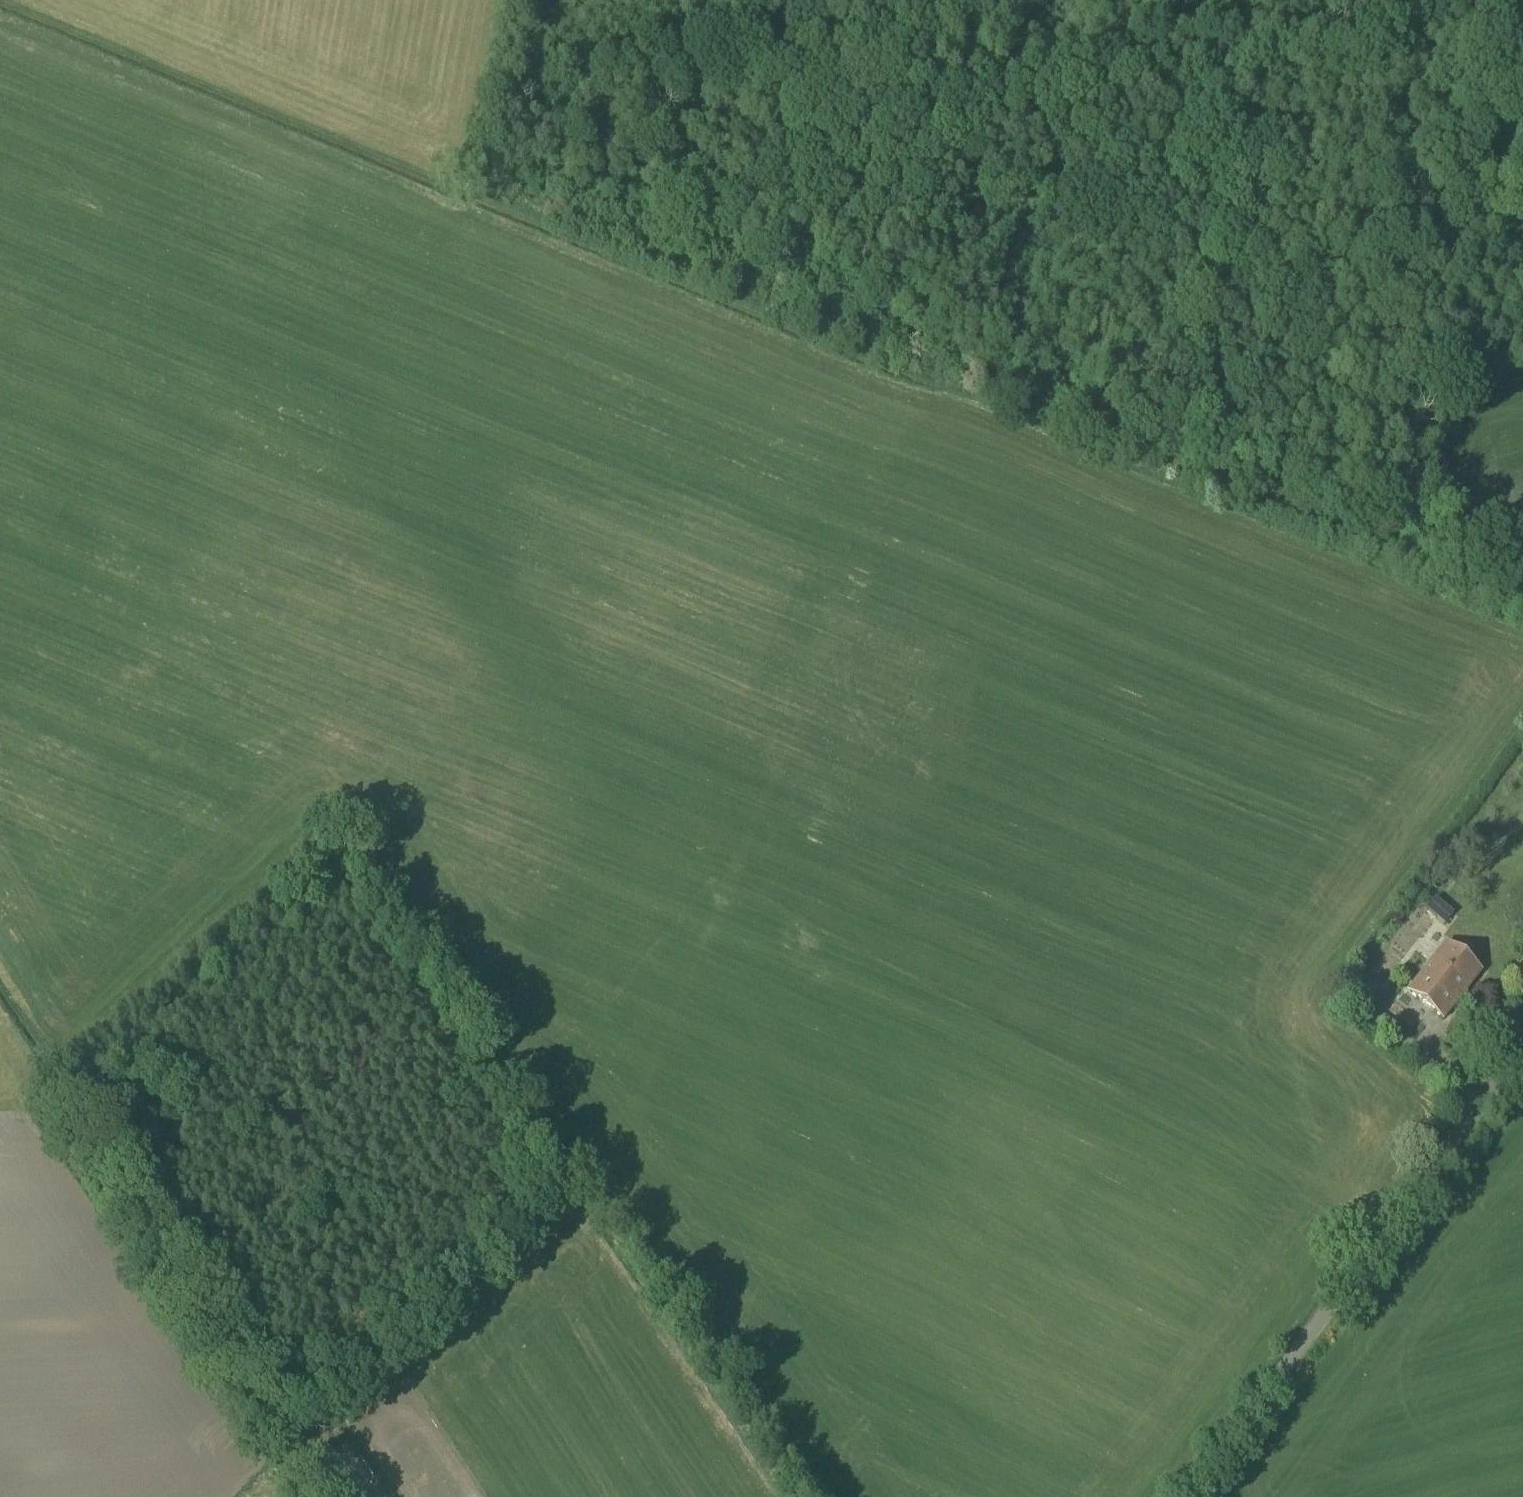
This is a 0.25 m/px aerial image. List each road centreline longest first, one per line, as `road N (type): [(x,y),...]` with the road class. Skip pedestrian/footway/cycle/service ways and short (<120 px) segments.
road 1 (track): [(1233,0),(1238,27),(1206,127),(1202,178),(1223,445),(1522,572)]
road 2 (unclassified): [(1187,1496),(1522,1041)]

